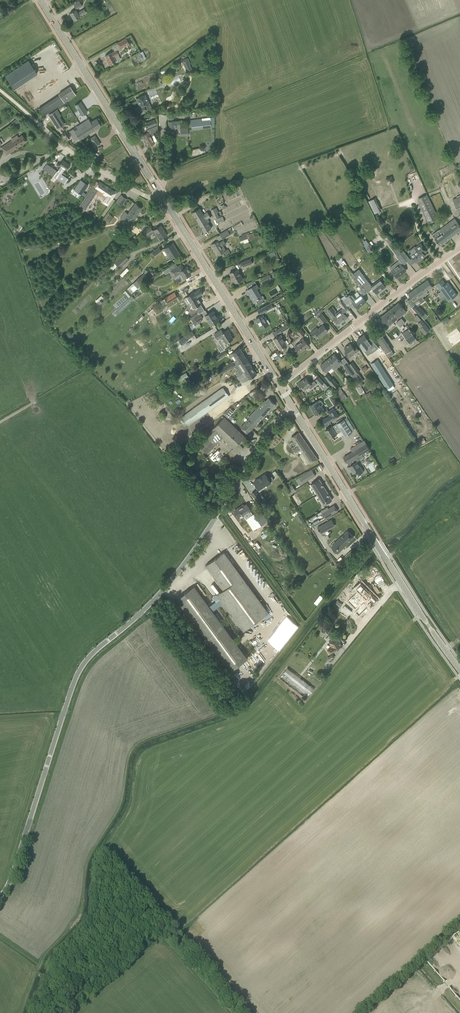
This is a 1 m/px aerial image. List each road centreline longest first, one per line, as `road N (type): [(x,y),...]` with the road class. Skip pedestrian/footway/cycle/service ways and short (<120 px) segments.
road 1 (unclassified): [(0,899),(80,668),(174,578),(264,432),(288,410)]
road 2 (tertiary): [(459,668),(291,406)]
road 3 (residential): [(278,385),(459,249)]
road 4 (tertiary): [(278,385),(160,193)]
road 5 (tertiary): [(155,186),(41,0)]
road 6 (residential): [(160,193),(149,198),(62,146),(0,90)]

